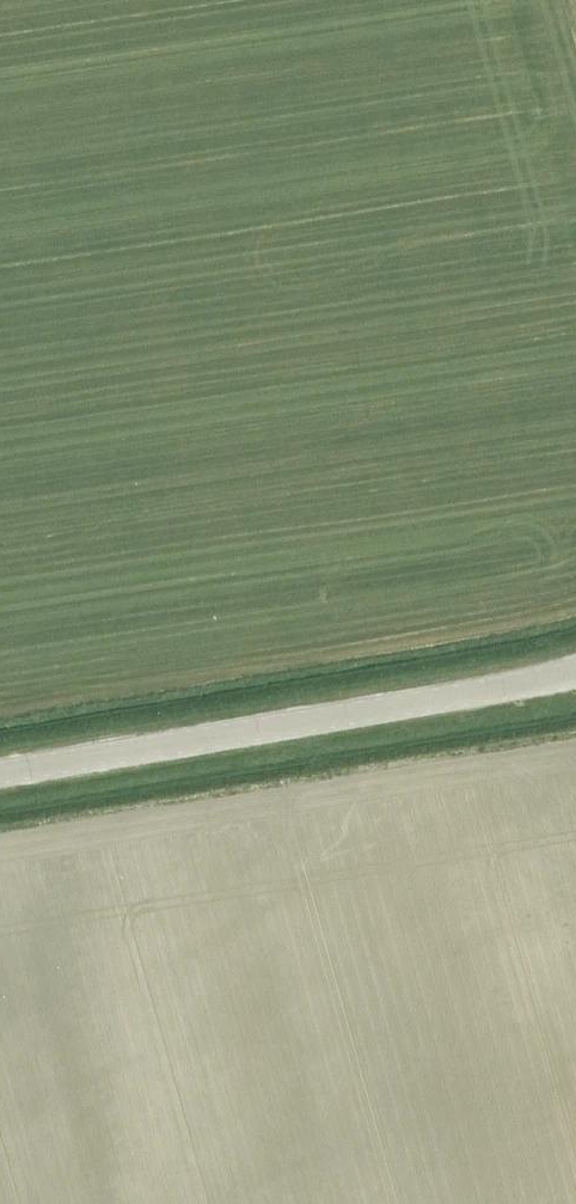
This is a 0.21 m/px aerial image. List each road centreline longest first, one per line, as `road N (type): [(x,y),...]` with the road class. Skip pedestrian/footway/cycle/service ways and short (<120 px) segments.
road 1 (tertiary): [(0,771),(575,671)]

